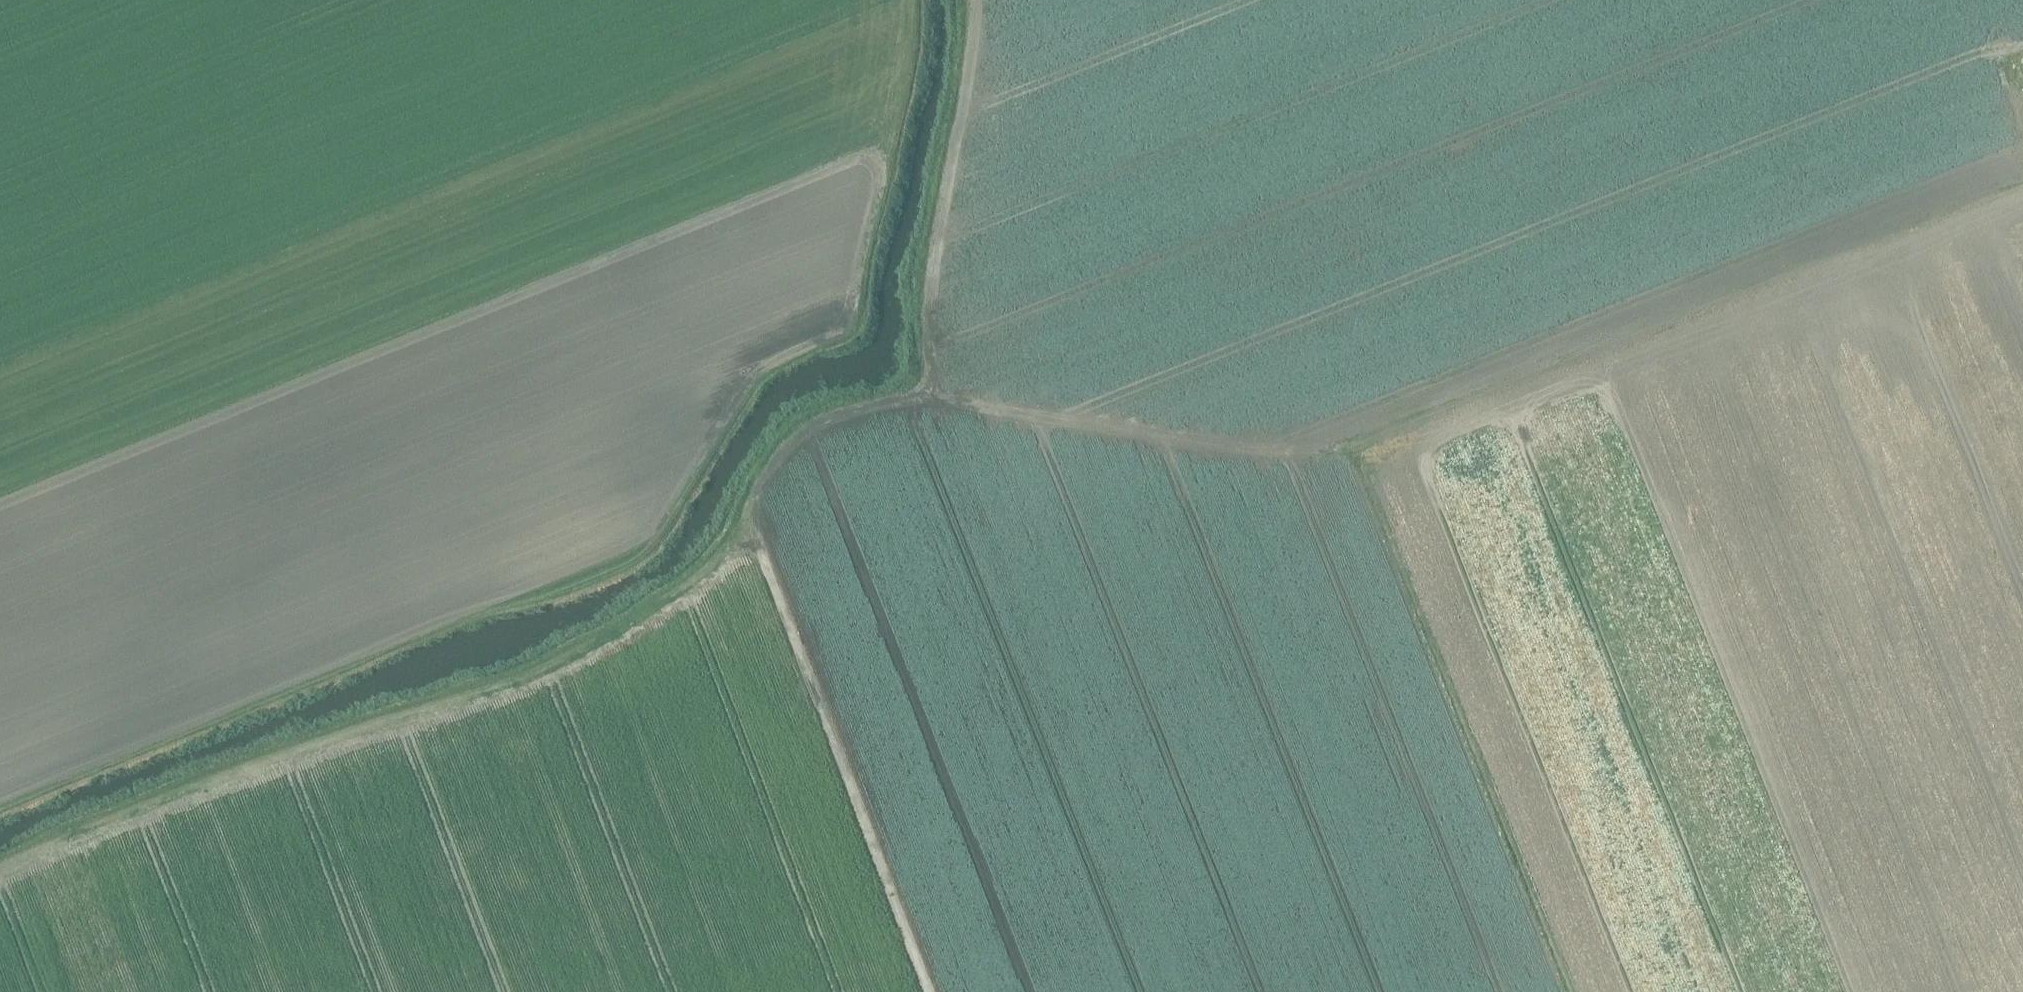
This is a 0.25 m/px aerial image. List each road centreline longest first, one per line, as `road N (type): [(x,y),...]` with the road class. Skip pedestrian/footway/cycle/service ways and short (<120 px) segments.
road 1 (unclassified): [(927,991),(764,562)]

